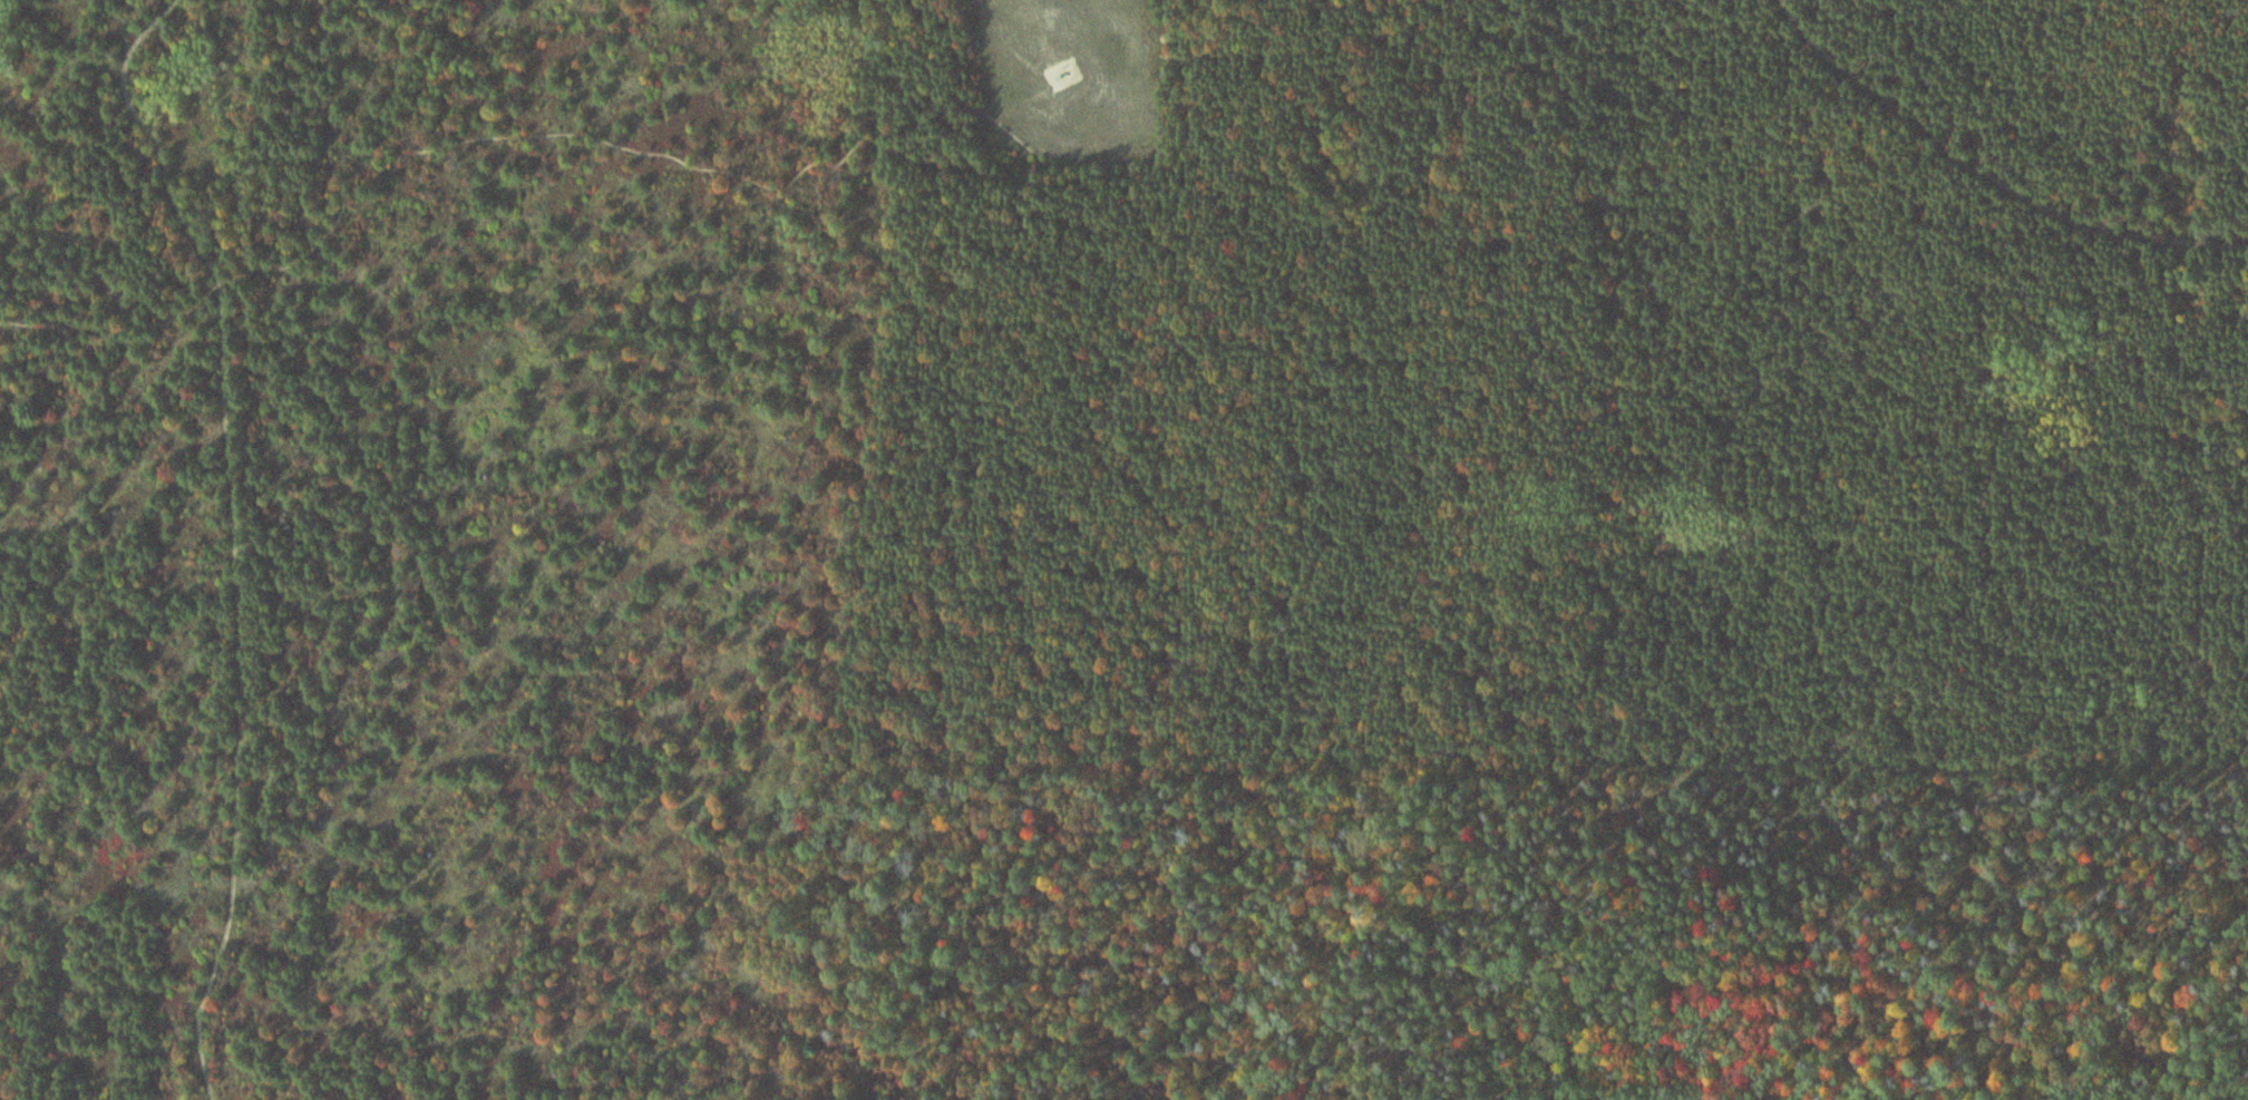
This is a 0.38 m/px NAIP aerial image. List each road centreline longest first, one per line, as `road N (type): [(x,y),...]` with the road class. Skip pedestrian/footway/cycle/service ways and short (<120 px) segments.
road 1 (track): [(179,0),(119,61),(212,284),(222,381),(237,694),(221,918),(194,1033),(212,1099)]
road 2 (track): [(1782,0),(1803,33),(1970,162),(2133,237),(2247,240)]

